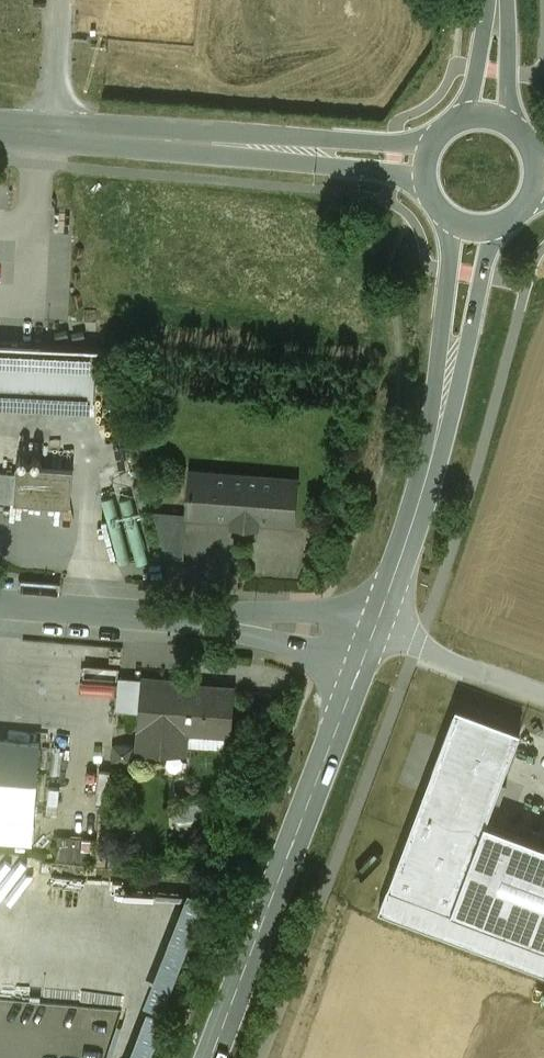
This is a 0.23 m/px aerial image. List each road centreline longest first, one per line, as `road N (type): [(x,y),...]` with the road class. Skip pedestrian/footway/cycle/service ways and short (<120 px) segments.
road 1 (secondary): [(373,637),(211,1057)]
road 2 (secondary): [(477,227),(428,478),(373,637)]
road 3 (residential): [(0,603),(373,637)]
road 4 (tertiary): [(54,130),(426,159)]
road 5 (residential): [(543,694),(373,637)]
road 6 (residential): [(58,0),(54,130)]

